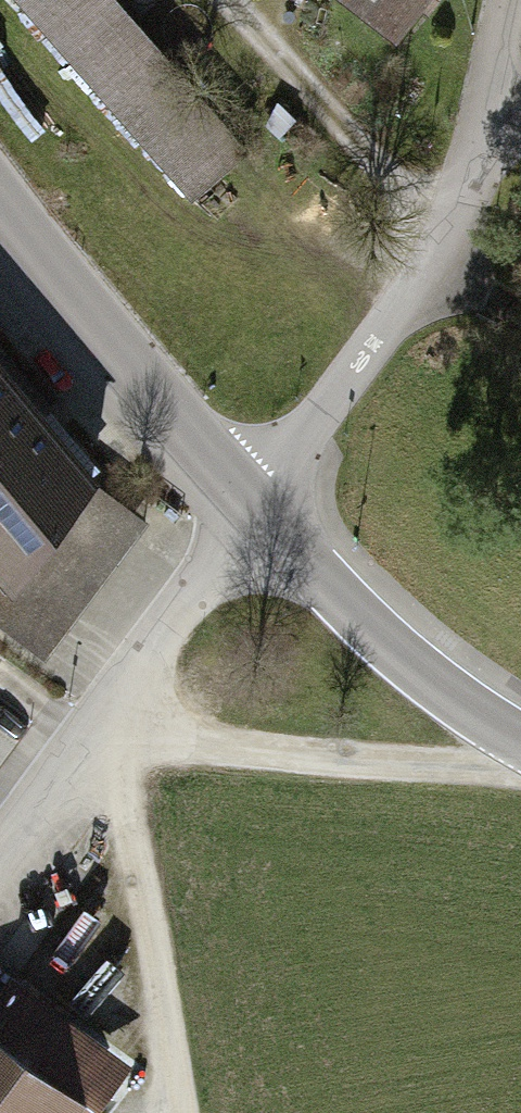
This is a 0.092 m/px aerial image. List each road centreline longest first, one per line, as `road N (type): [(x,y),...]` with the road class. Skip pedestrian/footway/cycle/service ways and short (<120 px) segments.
road 1 (residential): [(502,117),(432,270),(255,501)]
road 2 (track): [(520,772),(106,745)]
road 3 (tertiary): [(0,208),(130,380),(255,501)]
road 4 (track): [(181,1112),(106,745)]
road 5 (tertiary): [(255,501),(413,655),(520,721)]

